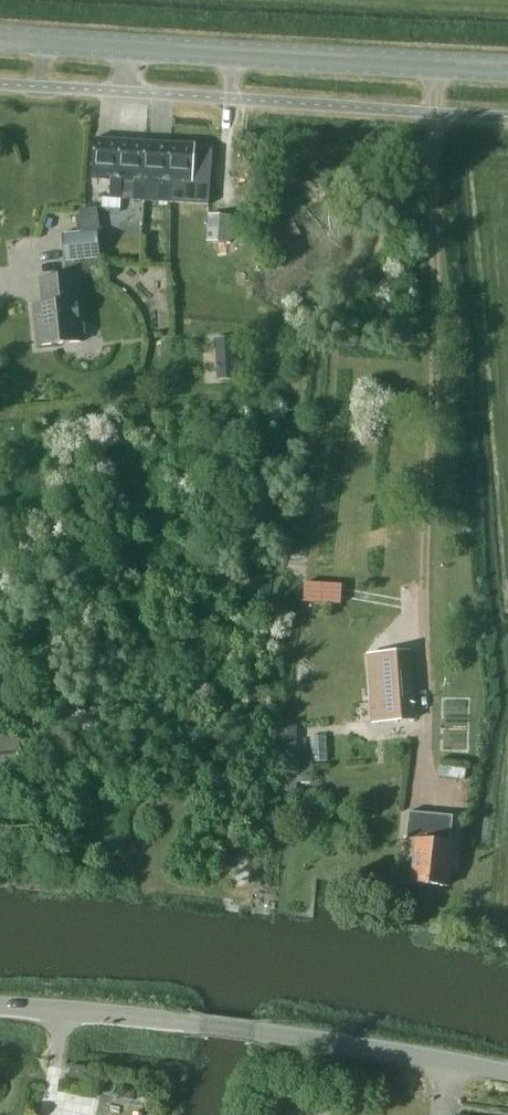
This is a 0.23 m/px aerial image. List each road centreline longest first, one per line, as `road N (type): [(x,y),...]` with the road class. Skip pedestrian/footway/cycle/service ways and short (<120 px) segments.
road 1 (tertiary): [(0,1007),(199,1022),(507,1073)]
road 2 (secondary): [(507,71),(0,40)]

